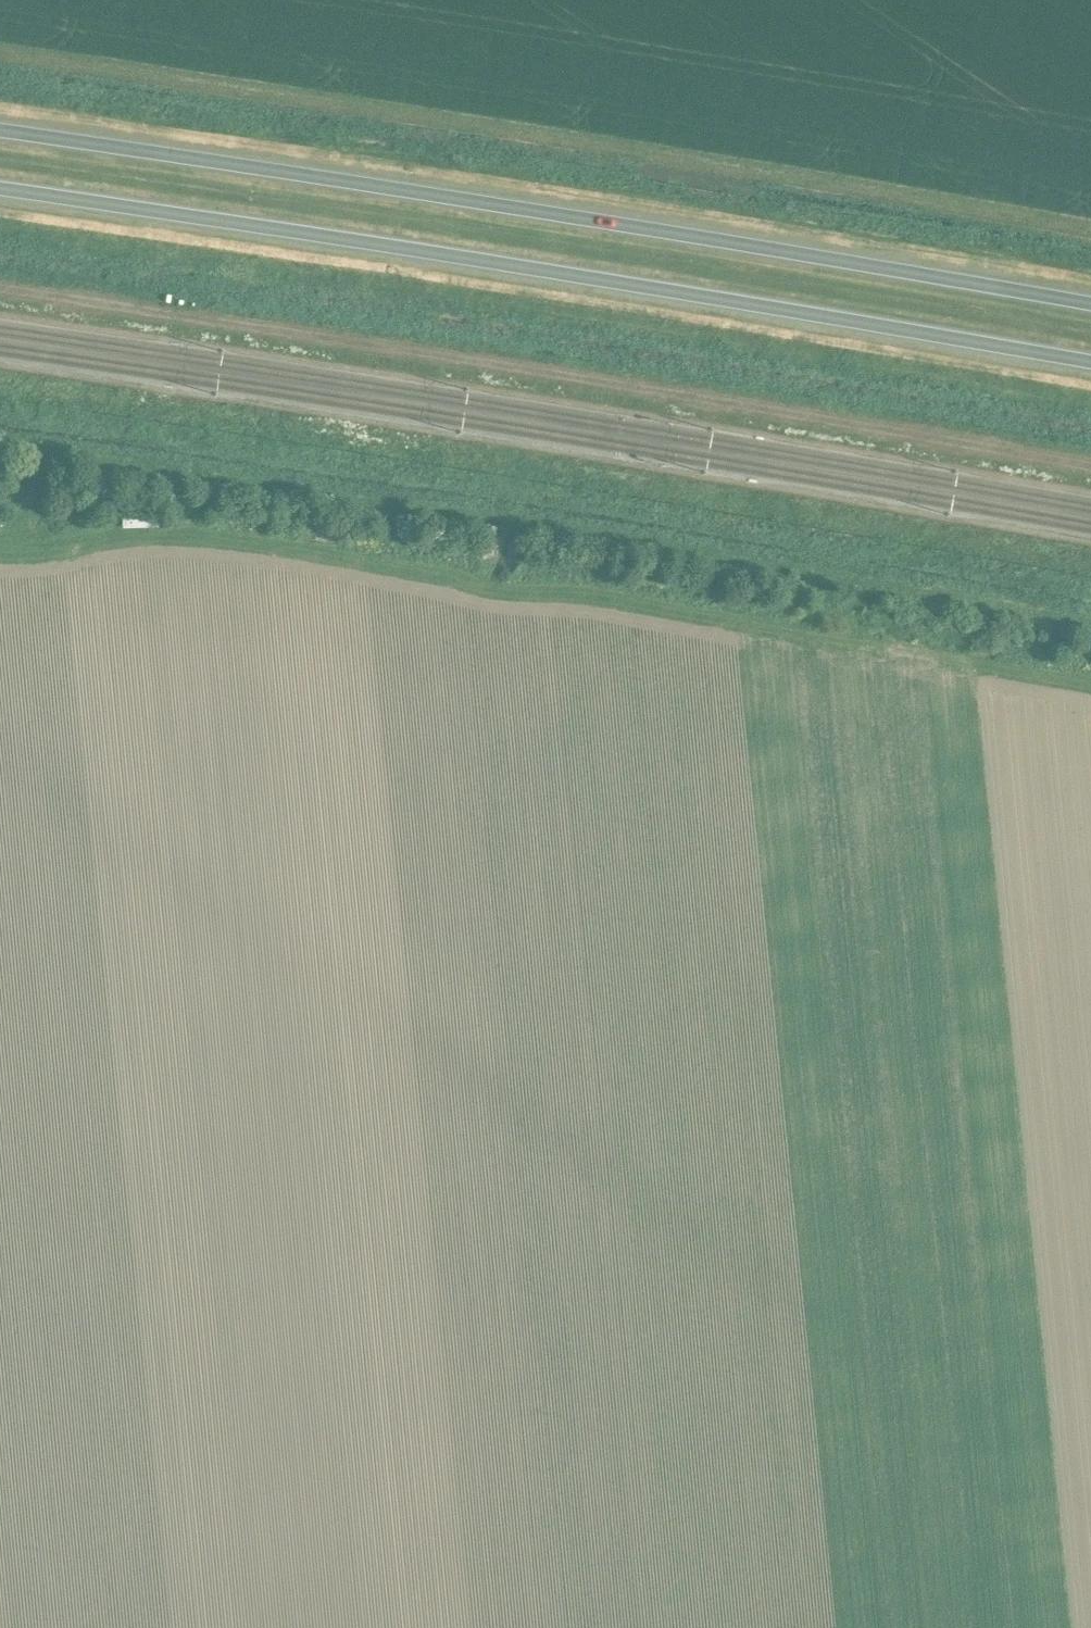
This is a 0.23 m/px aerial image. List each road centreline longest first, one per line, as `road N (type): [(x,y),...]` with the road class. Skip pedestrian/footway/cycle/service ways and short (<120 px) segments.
road 1 (track): [(0,289),(1090,466)]
road 2 (trunk): [(0,188),(1090,365)]
road 3 (trunk): [(1090,306),(581,218),(0,131)]

